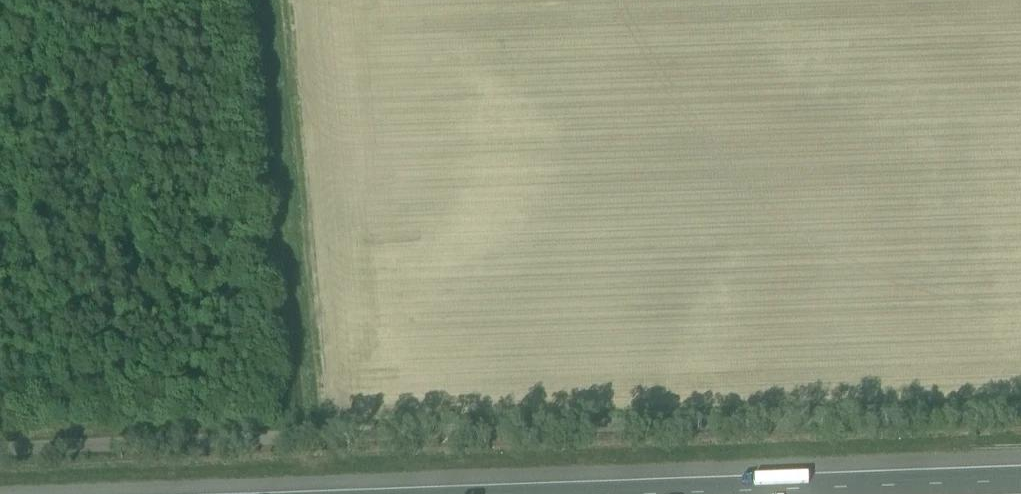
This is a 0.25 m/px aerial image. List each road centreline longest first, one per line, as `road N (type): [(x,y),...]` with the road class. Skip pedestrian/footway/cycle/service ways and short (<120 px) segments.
road 1 (unclassified): [(0,449),(1020,412)]
road 2 (track): [(312,439),(267,0)]
road 3 (motorway): [(1020,479),(585,493)]

